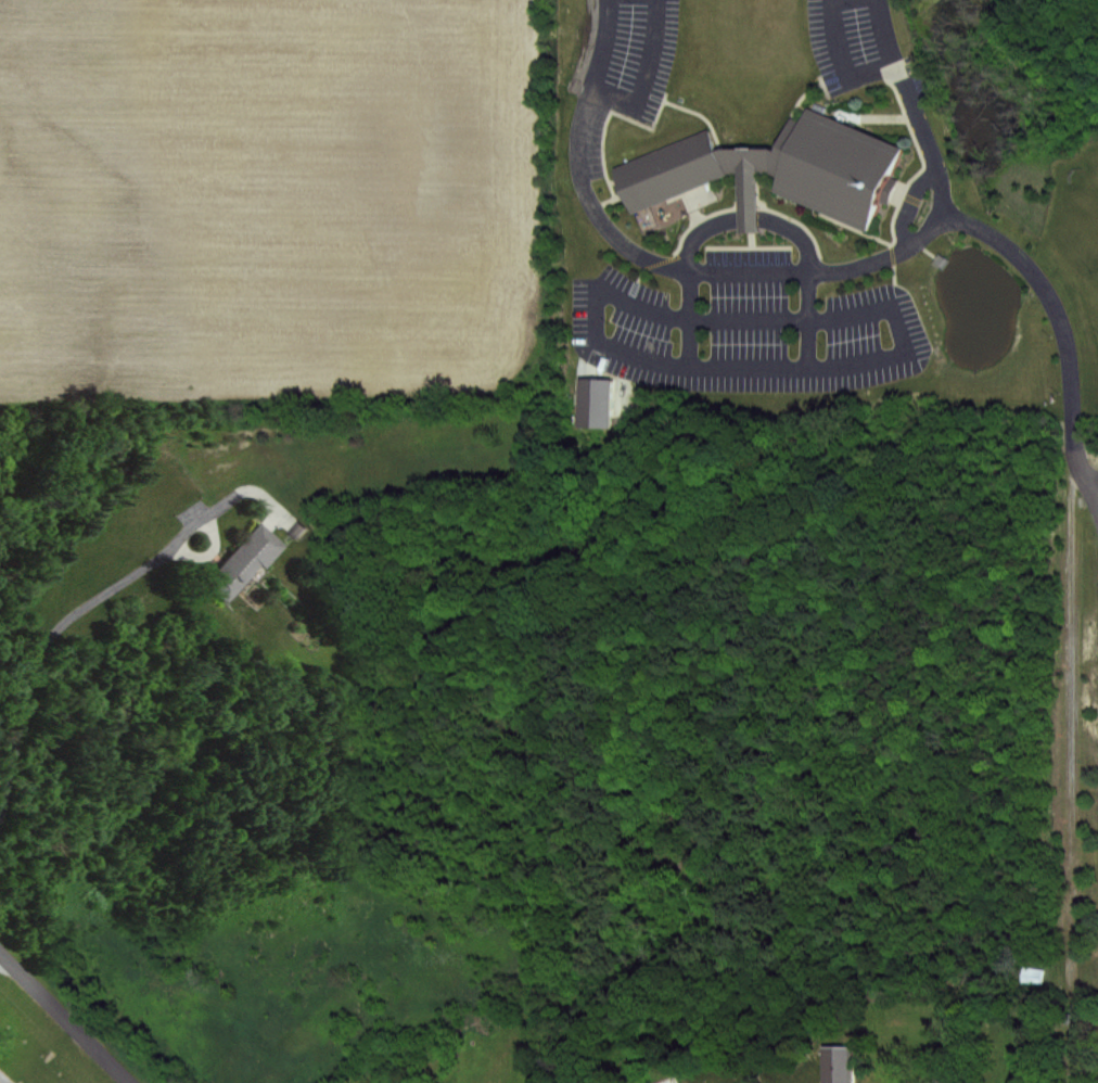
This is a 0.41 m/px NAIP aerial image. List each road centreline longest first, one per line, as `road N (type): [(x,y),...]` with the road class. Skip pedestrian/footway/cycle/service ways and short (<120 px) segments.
road 1 (residential): [(126,1082),(0,957)]

